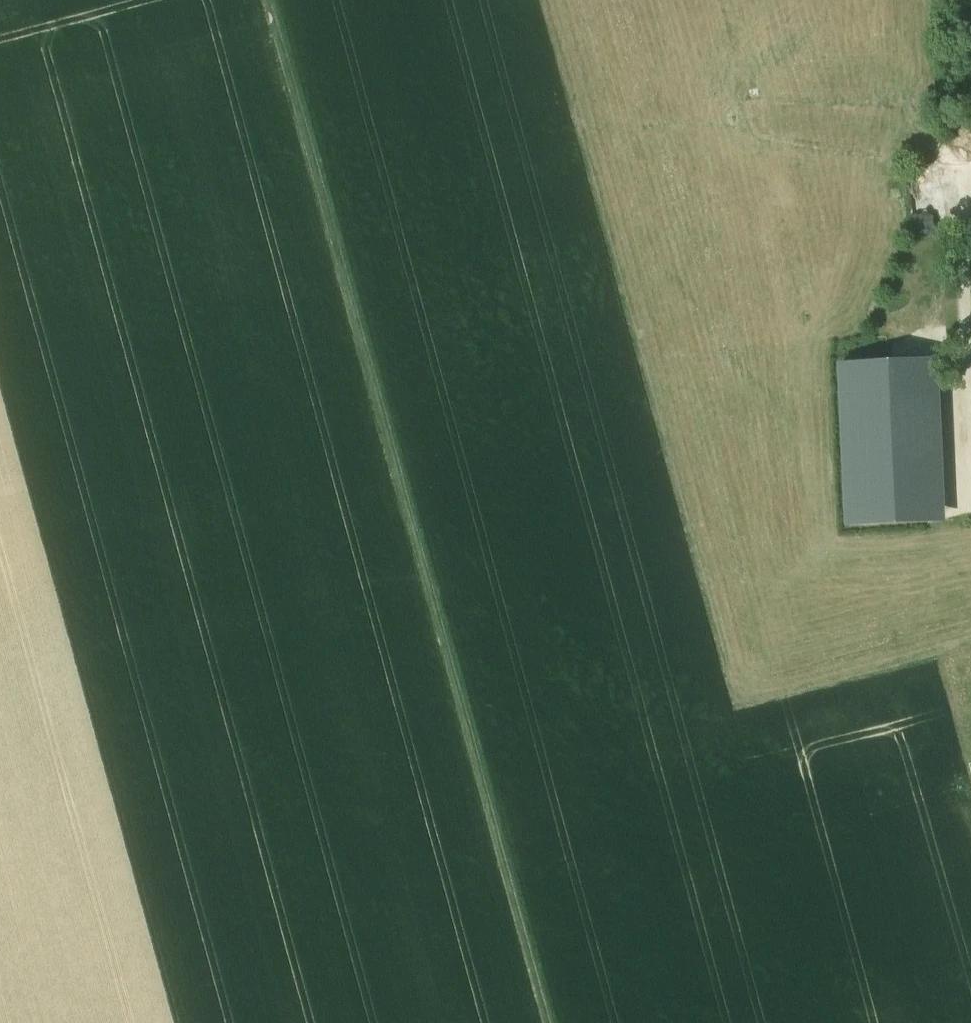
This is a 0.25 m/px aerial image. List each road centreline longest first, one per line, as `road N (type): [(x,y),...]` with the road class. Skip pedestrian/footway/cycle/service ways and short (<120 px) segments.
road 1 (track): [(275,0),(552,1022)]
road 2 (track): [(970,403),(962,221),(970,170)]

